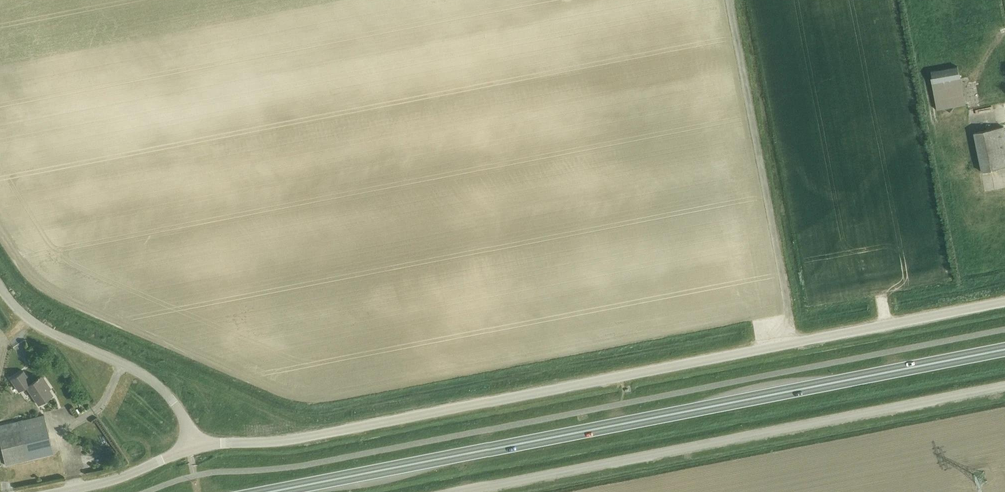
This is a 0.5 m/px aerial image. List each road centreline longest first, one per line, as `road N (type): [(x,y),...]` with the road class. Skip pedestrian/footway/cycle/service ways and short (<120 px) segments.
road 1 (unclassified): [(191,449),(303,438),(1004,302)]
road 2 (trunk): [(258,491),(1004,347)]
road 3 (unclassified): [(458,491),(1004,386)]
road 4 (unclassified): [(191,449),(181,413),(152,380),(39,326),(0,287)]
road 5 (unclassified): [(62,491),(191,449)]

